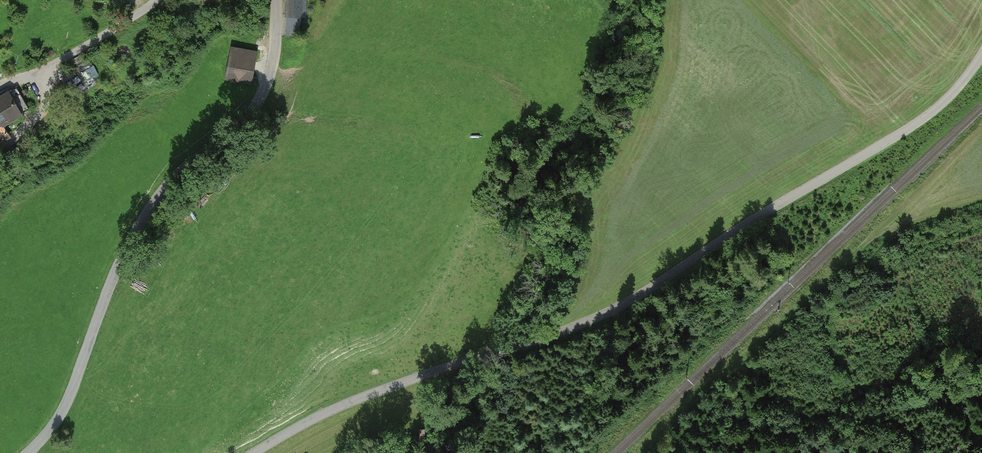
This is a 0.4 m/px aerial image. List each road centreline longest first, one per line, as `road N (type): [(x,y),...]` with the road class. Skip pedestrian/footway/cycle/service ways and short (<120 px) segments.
road 1 (unclassified): [(258,452),(337,411),(568,332),(629,302),(922,121),(981,57)]
road 2 (residential): [(277,0),(269,82),(250,115),(185,165),(154,201),(124,253),(69,399),(28,452)]
road 3 (track): [(159,0),(44,74),(47,107),(0,158)]

